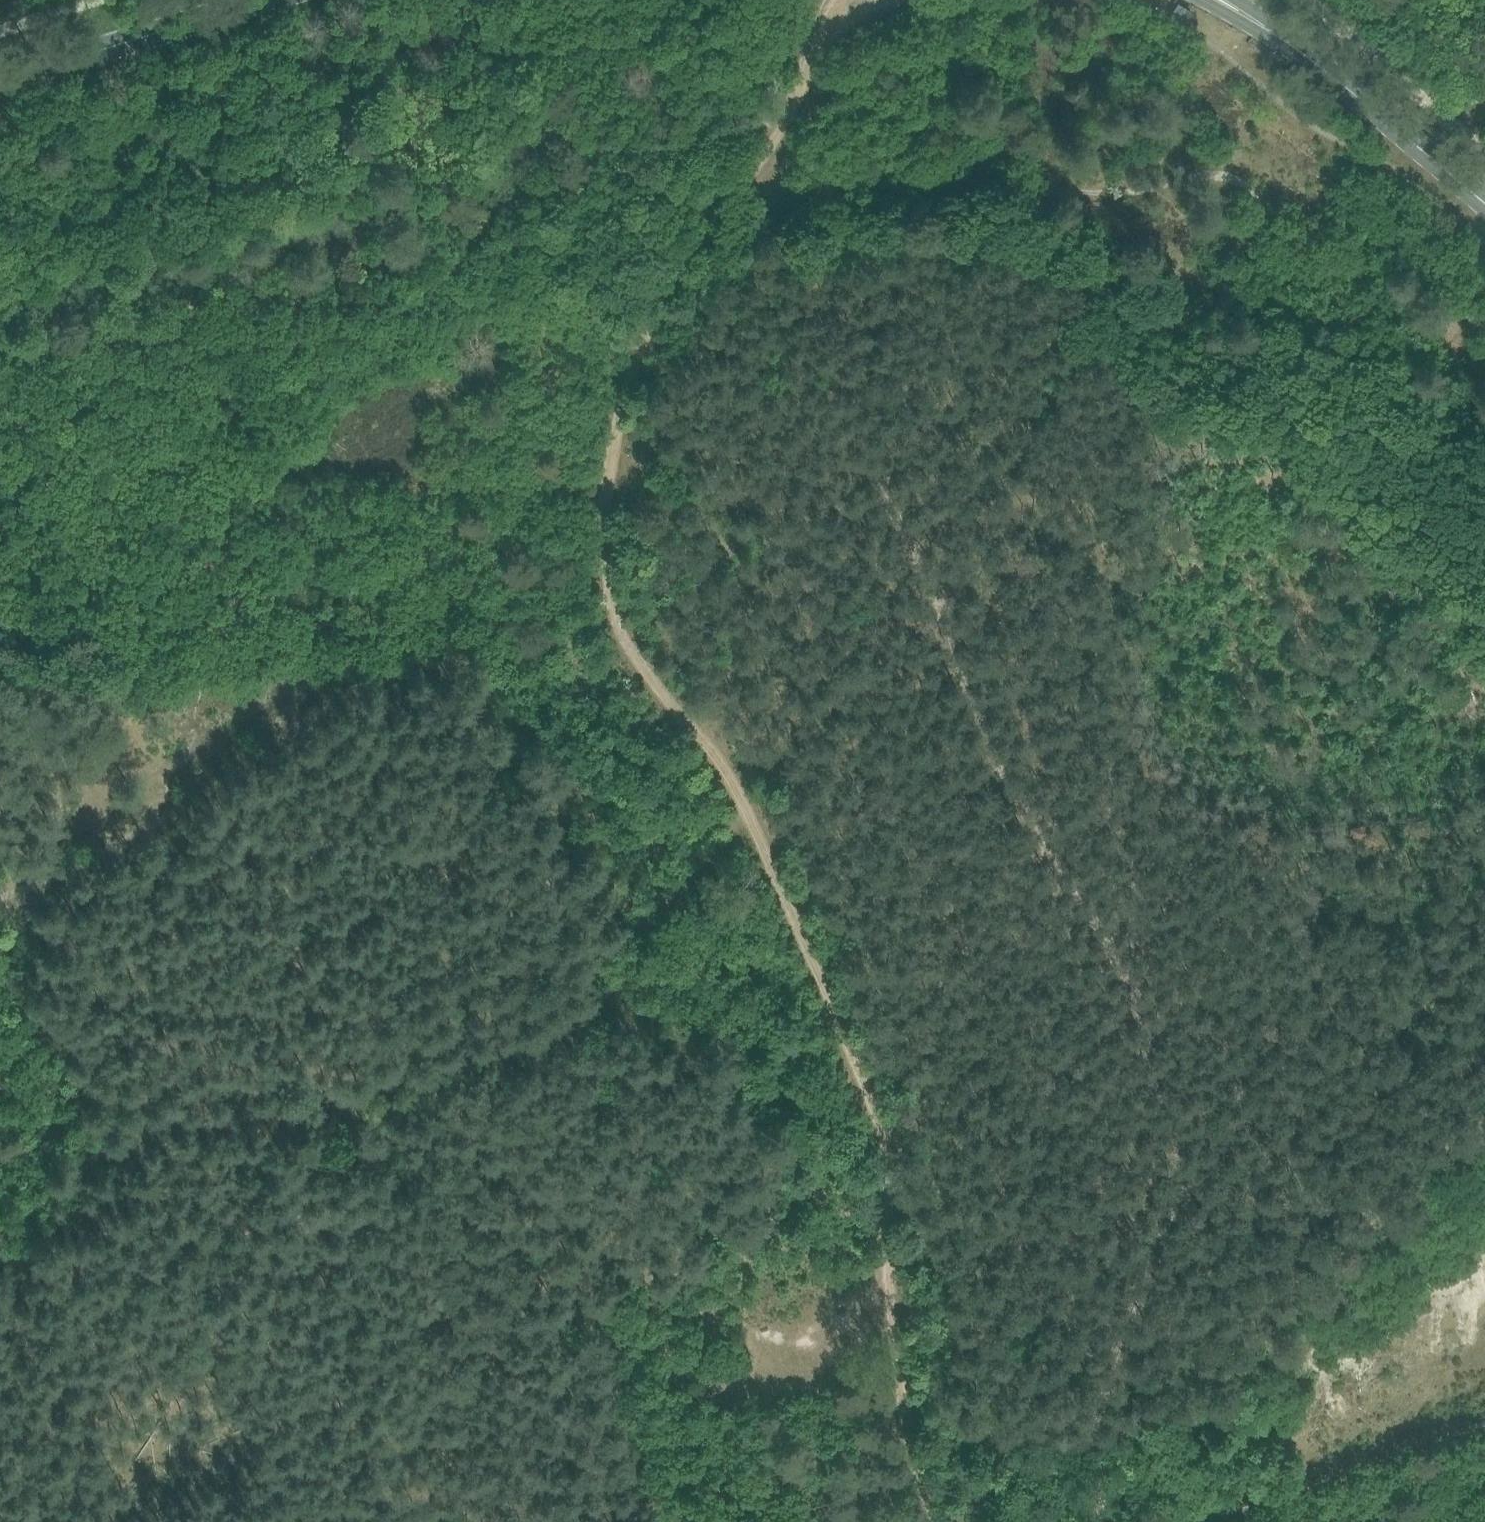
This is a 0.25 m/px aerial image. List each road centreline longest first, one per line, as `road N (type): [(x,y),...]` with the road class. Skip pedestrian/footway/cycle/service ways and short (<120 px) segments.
road 1 (secondary): [(1484,203),(1331,74),(1219,0)]
road 2 (secondary): [(0,81),(268,0)]

